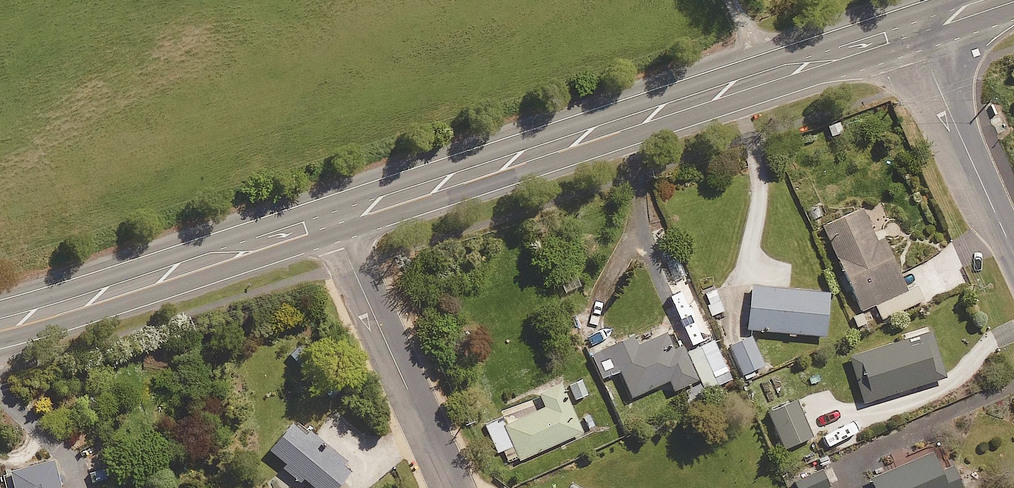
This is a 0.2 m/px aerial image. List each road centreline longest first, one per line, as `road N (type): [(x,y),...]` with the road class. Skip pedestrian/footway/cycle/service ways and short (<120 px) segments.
road 1 (trunk): [(917,34),(786,70),(336,224)]
road 2 (trunk): [(336,224),(0,330)]
road 3 (residential): [(453,487),(336,224)]
road 4 (residential): [(1013,252),(917,34)]

